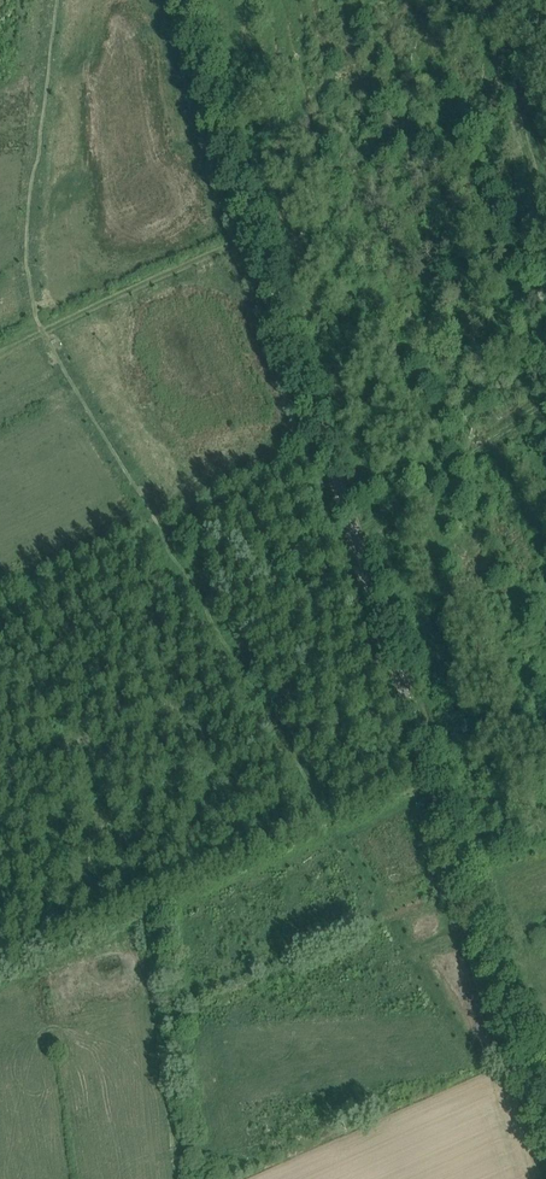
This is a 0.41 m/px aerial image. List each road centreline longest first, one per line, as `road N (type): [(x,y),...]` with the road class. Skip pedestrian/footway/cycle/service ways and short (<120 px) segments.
road 1 (tertiary): [(545,1125),(183,0)]

